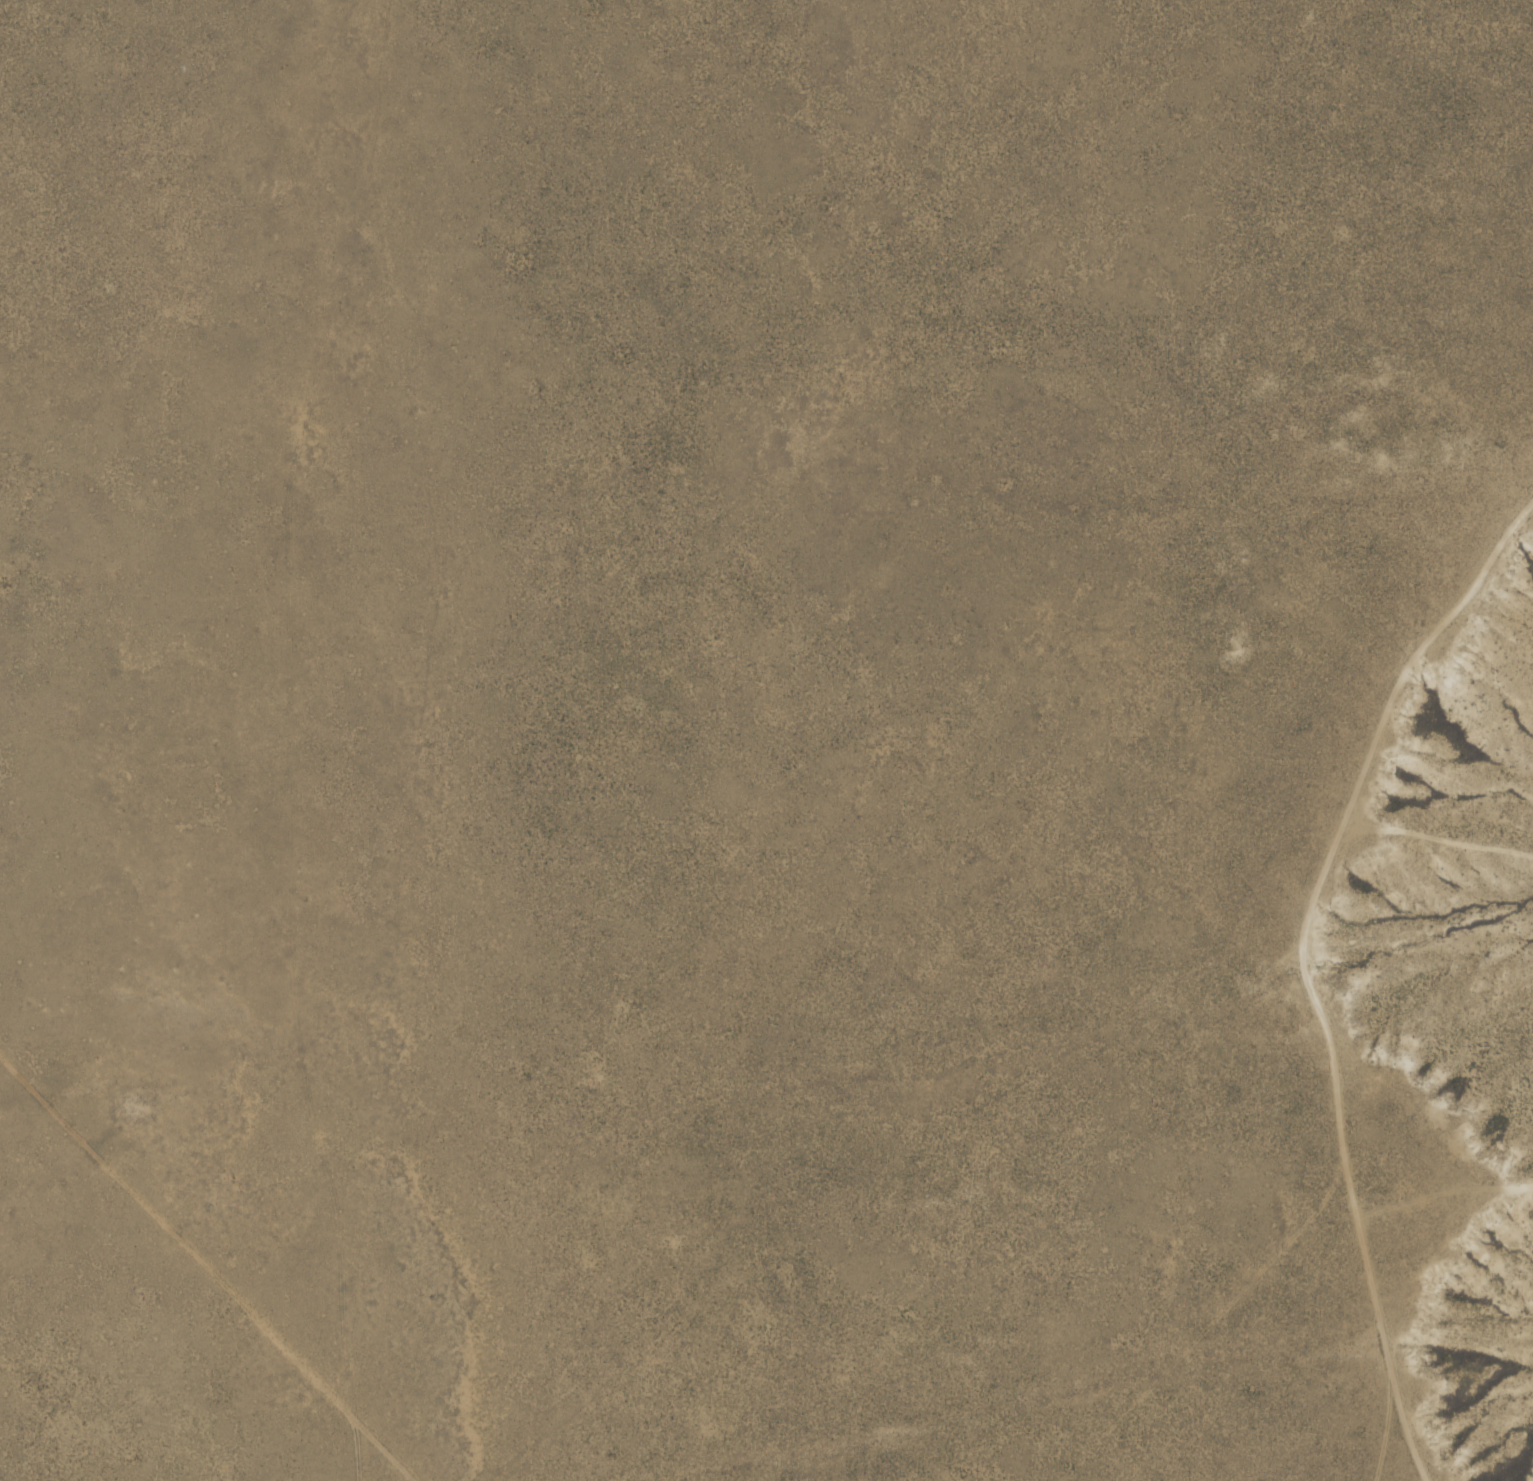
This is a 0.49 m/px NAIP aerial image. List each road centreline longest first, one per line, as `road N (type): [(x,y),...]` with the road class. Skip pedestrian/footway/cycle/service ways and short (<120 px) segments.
road 1 (track): [(1435,1480),(1403,1398),(1359,1198),(1340,1036),(1312,959),(1324,881),(1409,671),(1532,508)]

